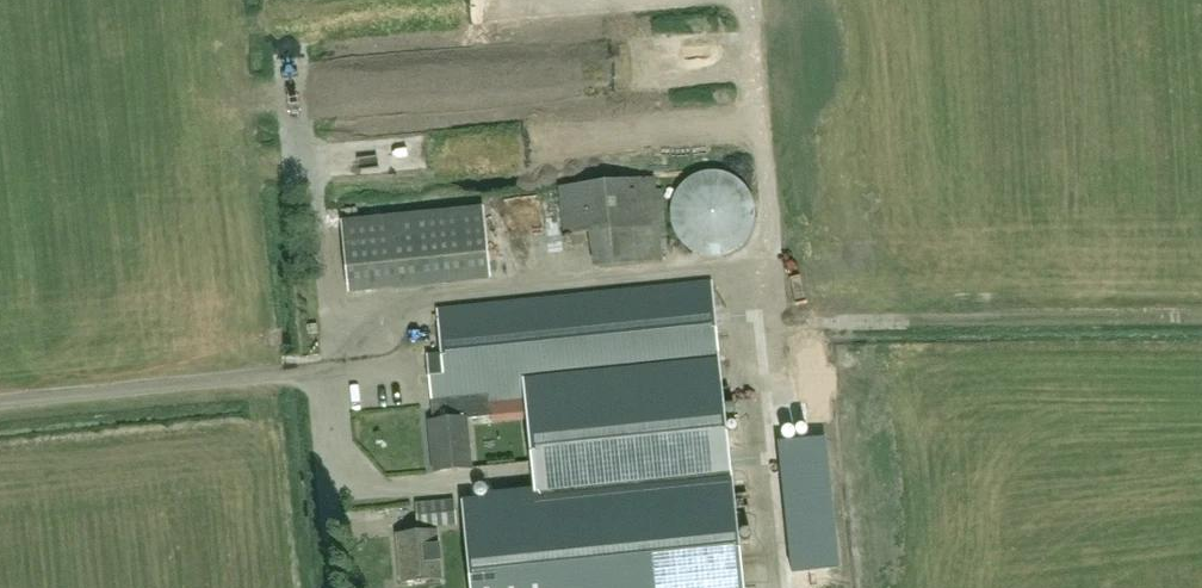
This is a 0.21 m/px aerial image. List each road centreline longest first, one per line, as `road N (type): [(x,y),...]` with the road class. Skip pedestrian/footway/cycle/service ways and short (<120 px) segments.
road 1 (unclassified): [(0,400),(311,370)]

